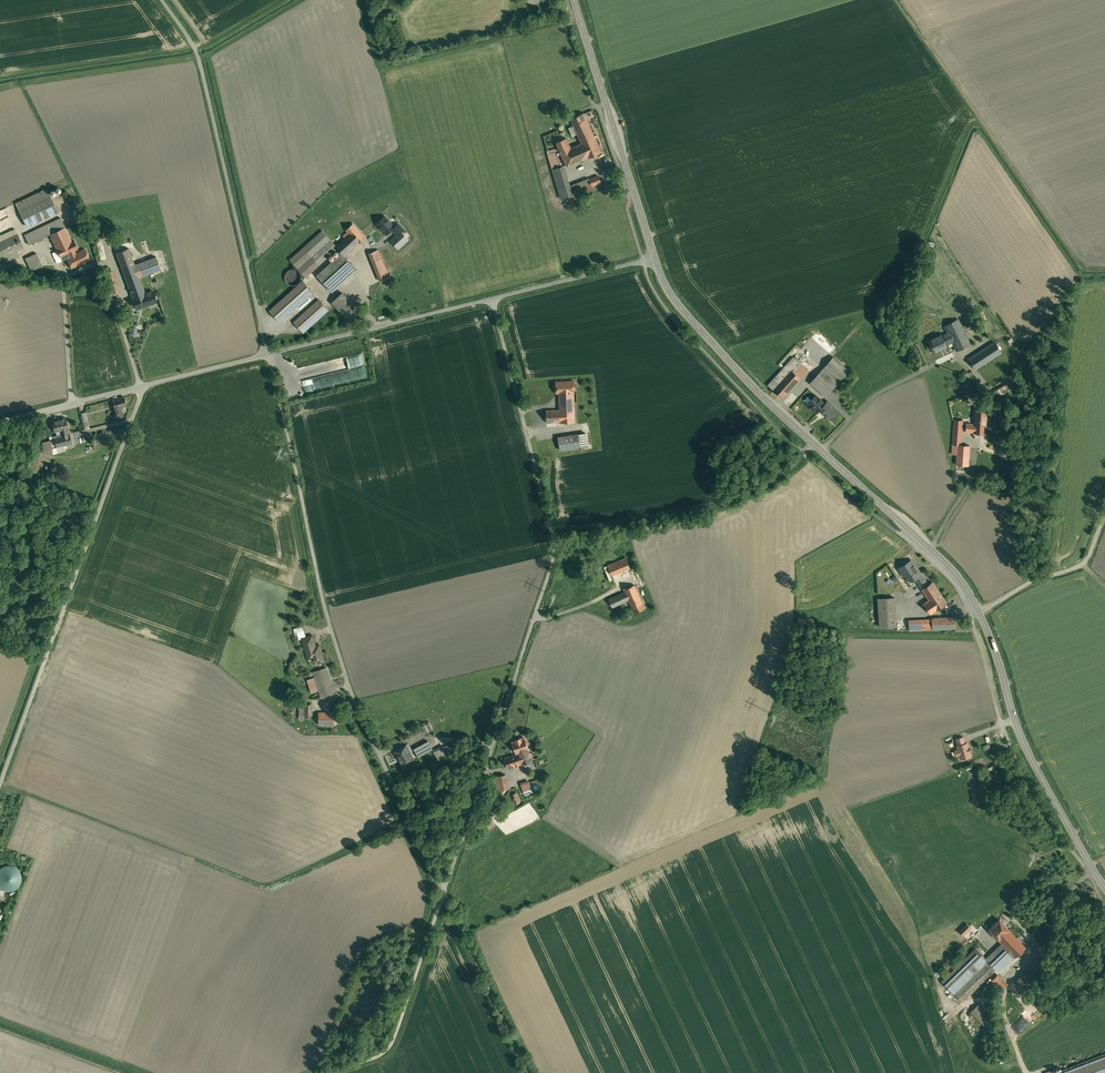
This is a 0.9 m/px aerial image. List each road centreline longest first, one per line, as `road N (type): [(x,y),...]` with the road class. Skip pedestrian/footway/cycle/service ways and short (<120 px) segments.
road 1 (unclassified): [(444,893),(355,700),(268,354)]
road 2 (secondary): [(655,258),(685,312),(763,397),(942,560),(980,613)]
road 3 (unclassified): [(142,387),(0,787)]
road 4 (unclassified): [(268,354),(203,73),(162,0)]
road 5 (unclassified): [(493,300),(555,537),(539,618)]
road 6 (secondary): [(980,613),(1035,766),(1104,886)]
road 7 (unclassified): [(539,618),(444,893)]
road 8 (secondary): [(575,0),(655,258)]
road 9 (unclassified): [(268,354),(493,300)]
road 10 (unclassified): [(444,893),(402,1033),(385,1052),(334,1072)]
road 11 (unclassified): [(530,1072),(444,893)]
road 12 (unclassified): [(493,300),(655,258)]
road 13 (unclassified): [(1104,518),(1081,565),(980,613)]
road 14 (unclassified): [(0,422),(142,387)]
road 15 (unclassified): [(142,387),(268,354)]

